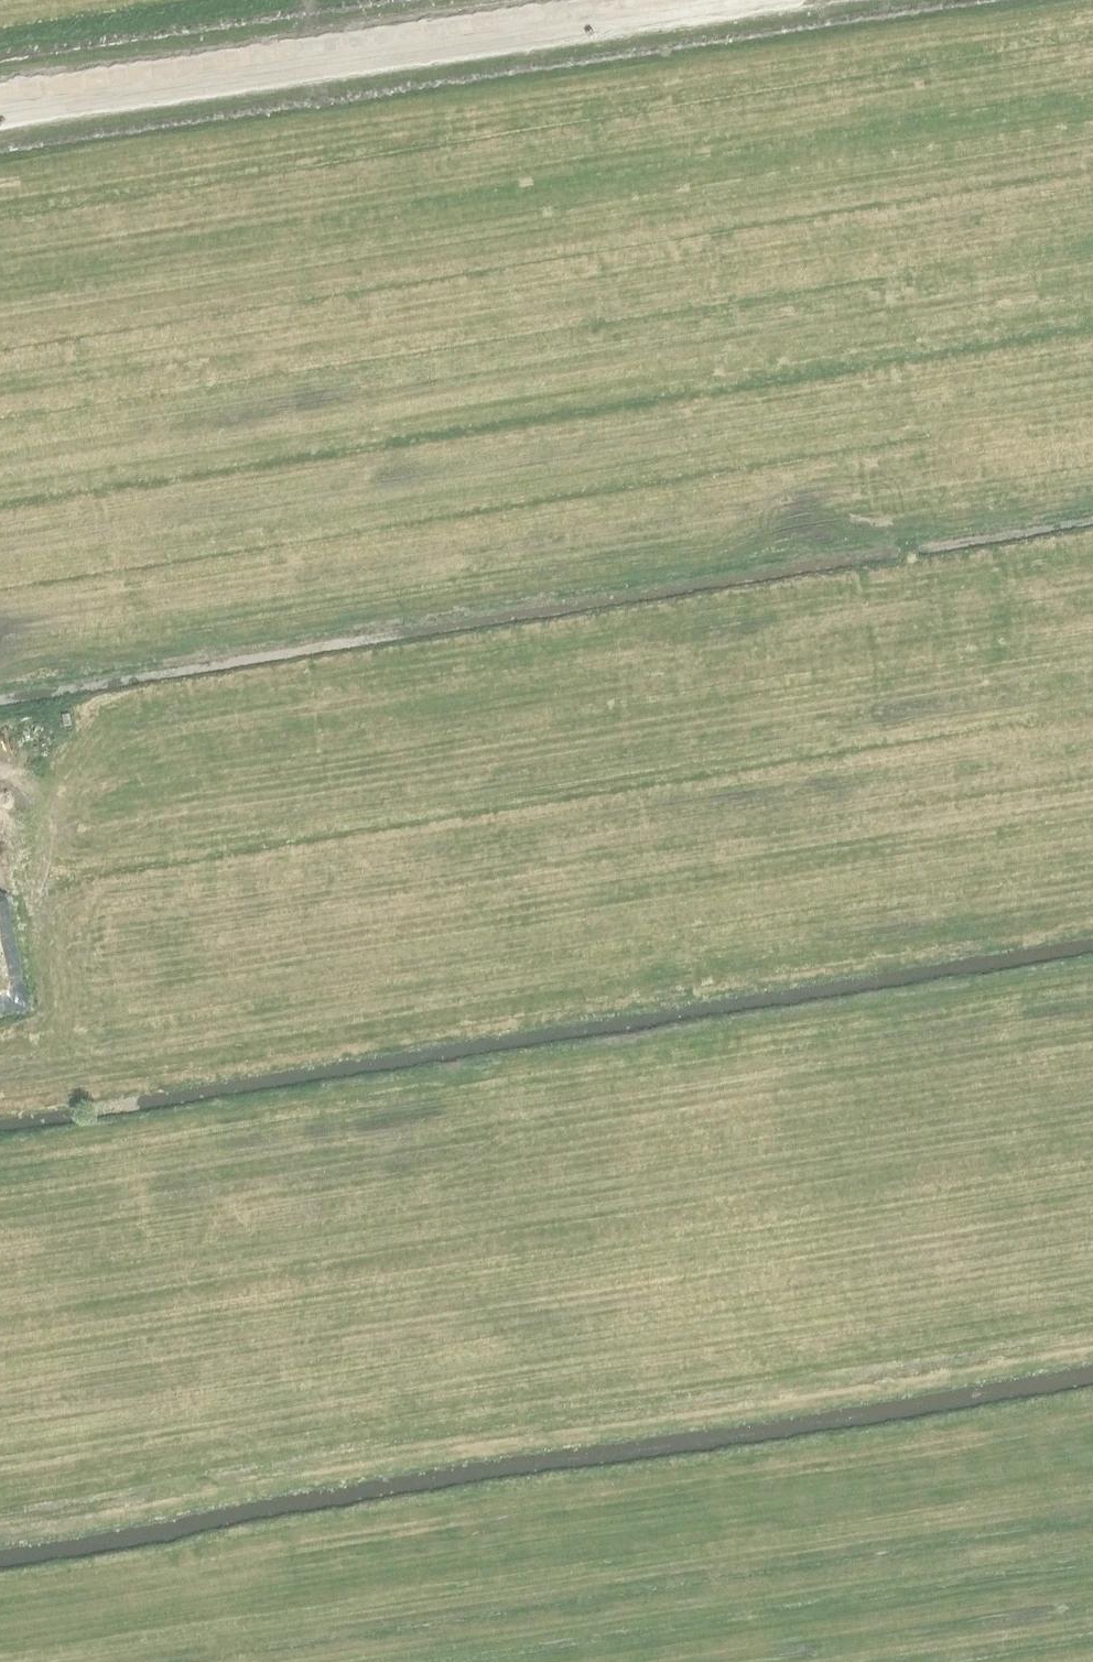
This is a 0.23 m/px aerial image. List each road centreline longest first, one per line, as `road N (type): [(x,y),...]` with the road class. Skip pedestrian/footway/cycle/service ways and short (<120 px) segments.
road 1 (track): [(0,101),(641,0)]

